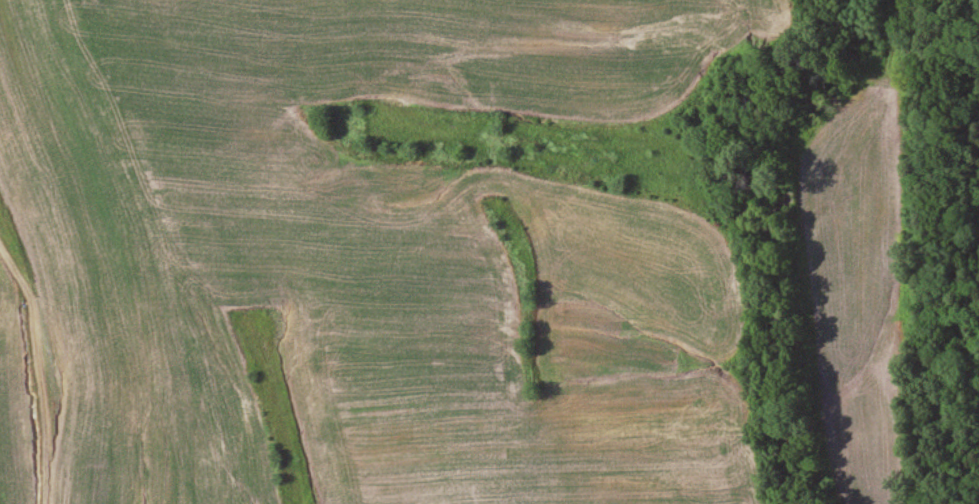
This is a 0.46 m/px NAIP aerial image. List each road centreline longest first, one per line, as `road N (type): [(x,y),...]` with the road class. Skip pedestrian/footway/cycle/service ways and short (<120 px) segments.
road 1 (residential): [(0,230),(32,283),(50,503)]

